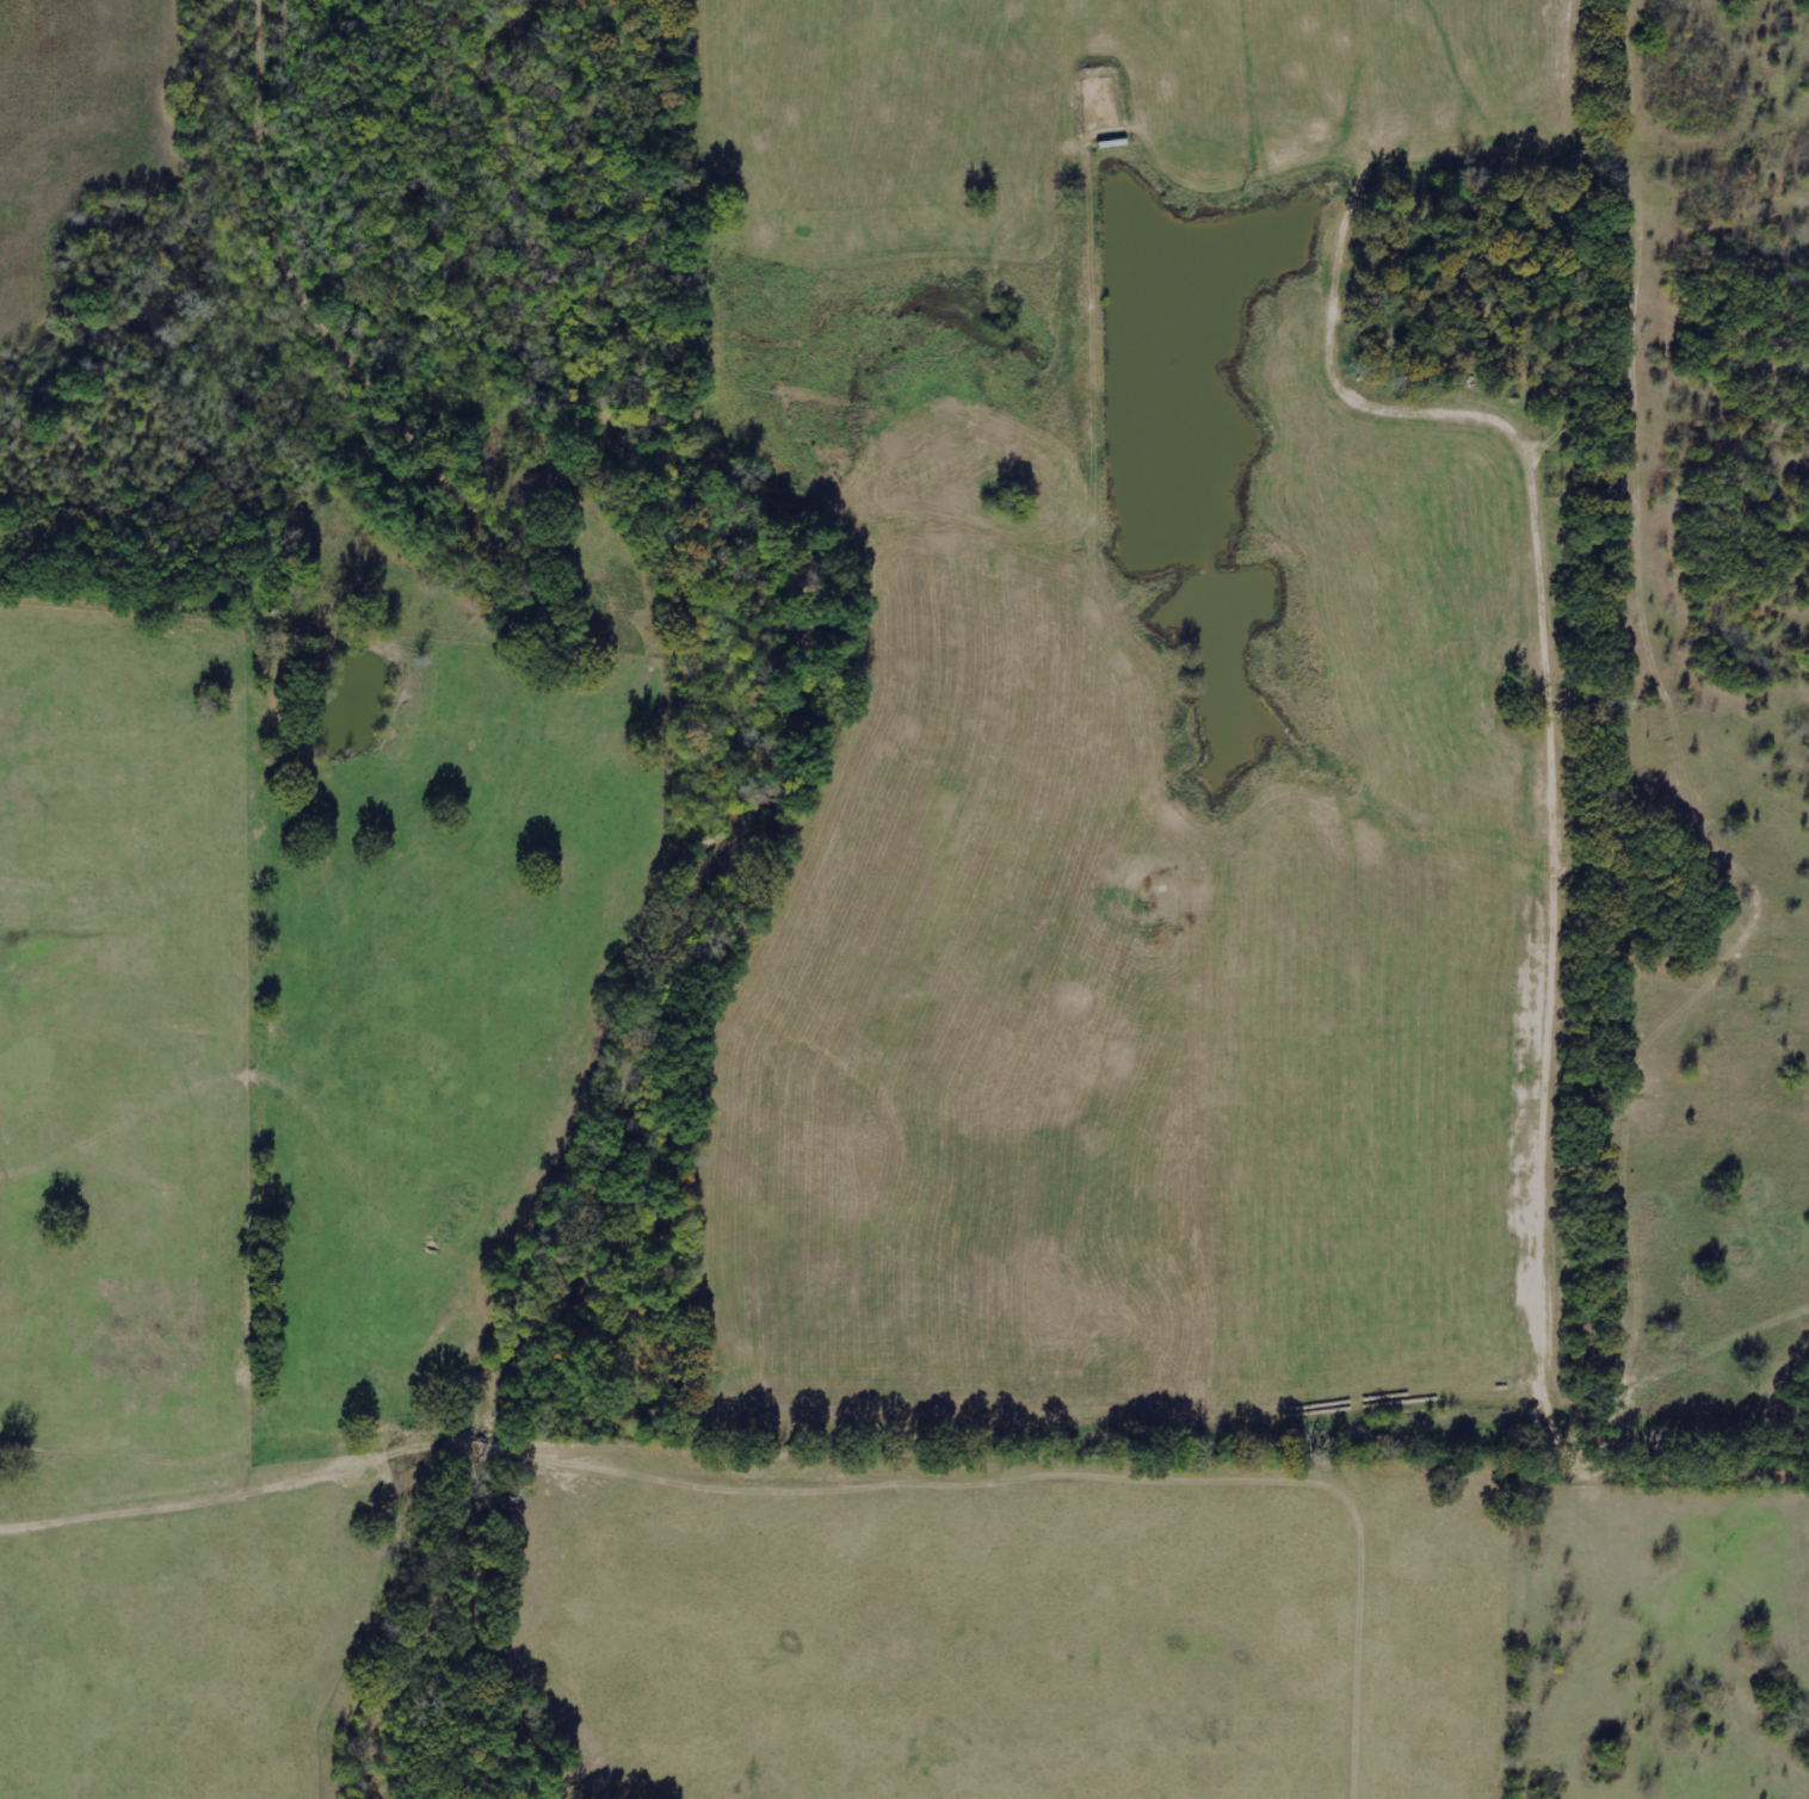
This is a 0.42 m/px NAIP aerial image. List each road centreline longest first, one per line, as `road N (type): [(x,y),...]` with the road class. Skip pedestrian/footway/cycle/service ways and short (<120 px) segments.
road 1 (residential): [(1808,1484),(1684,1482)]

